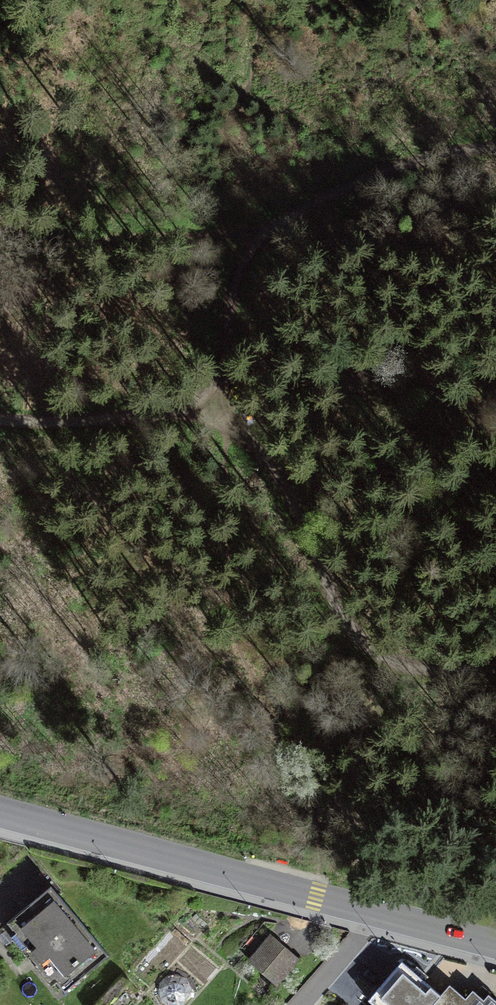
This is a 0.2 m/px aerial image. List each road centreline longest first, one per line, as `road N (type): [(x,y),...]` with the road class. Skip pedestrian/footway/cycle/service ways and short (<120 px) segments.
road 1 (track): [(203,390),(286,487),(369,650),(419,673),(495,670)]
road 2 (track): [(495,147),(390,167),(263,233),(239,275),(220,377),(203,390)]
road 3 (secondary): [(0,813),(378,914)]
road 4 (track): [(203,390),(95,419),(0,418)]
road 5 (secondary): [(378,914),(495,946)]
road 6 (residential): [(299,1004),(378,914)]

